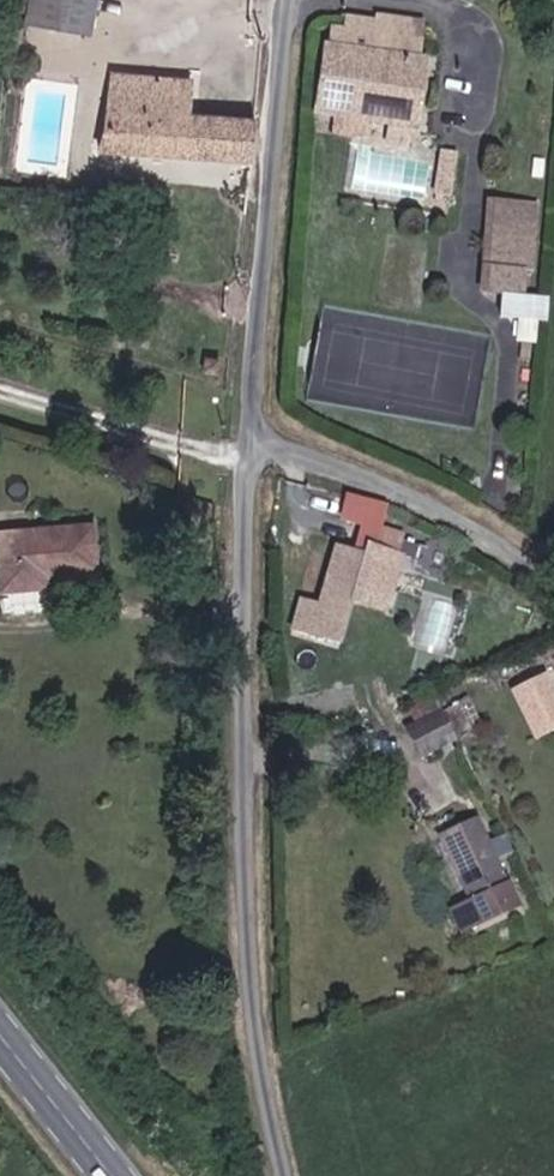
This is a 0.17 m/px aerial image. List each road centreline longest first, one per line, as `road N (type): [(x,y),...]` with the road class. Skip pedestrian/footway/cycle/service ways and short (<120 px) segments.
road 1 (unclassified): [(259,429),(244,687),(264,1070),(284,1175)]
road 2 (unclassified): [(297,0),(259,429)]
road 3 (unclassified): [(553,587),(459,518),(259,429)]
road 4 (primary): [(0,1037),(108,1175)]

